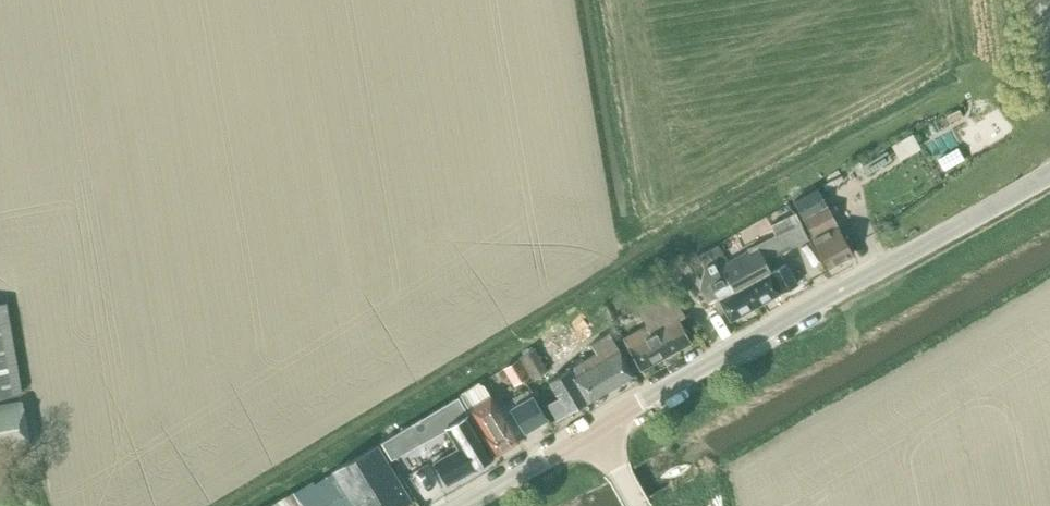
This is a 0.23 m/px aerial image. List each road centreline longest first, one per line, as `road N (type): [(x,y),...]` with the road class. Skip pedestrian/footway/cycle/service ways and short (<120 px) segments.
road 1 (tertiary): [(593,429),(1049,173)]
road 2 (tertiary): [(462,505),(593,429)]

